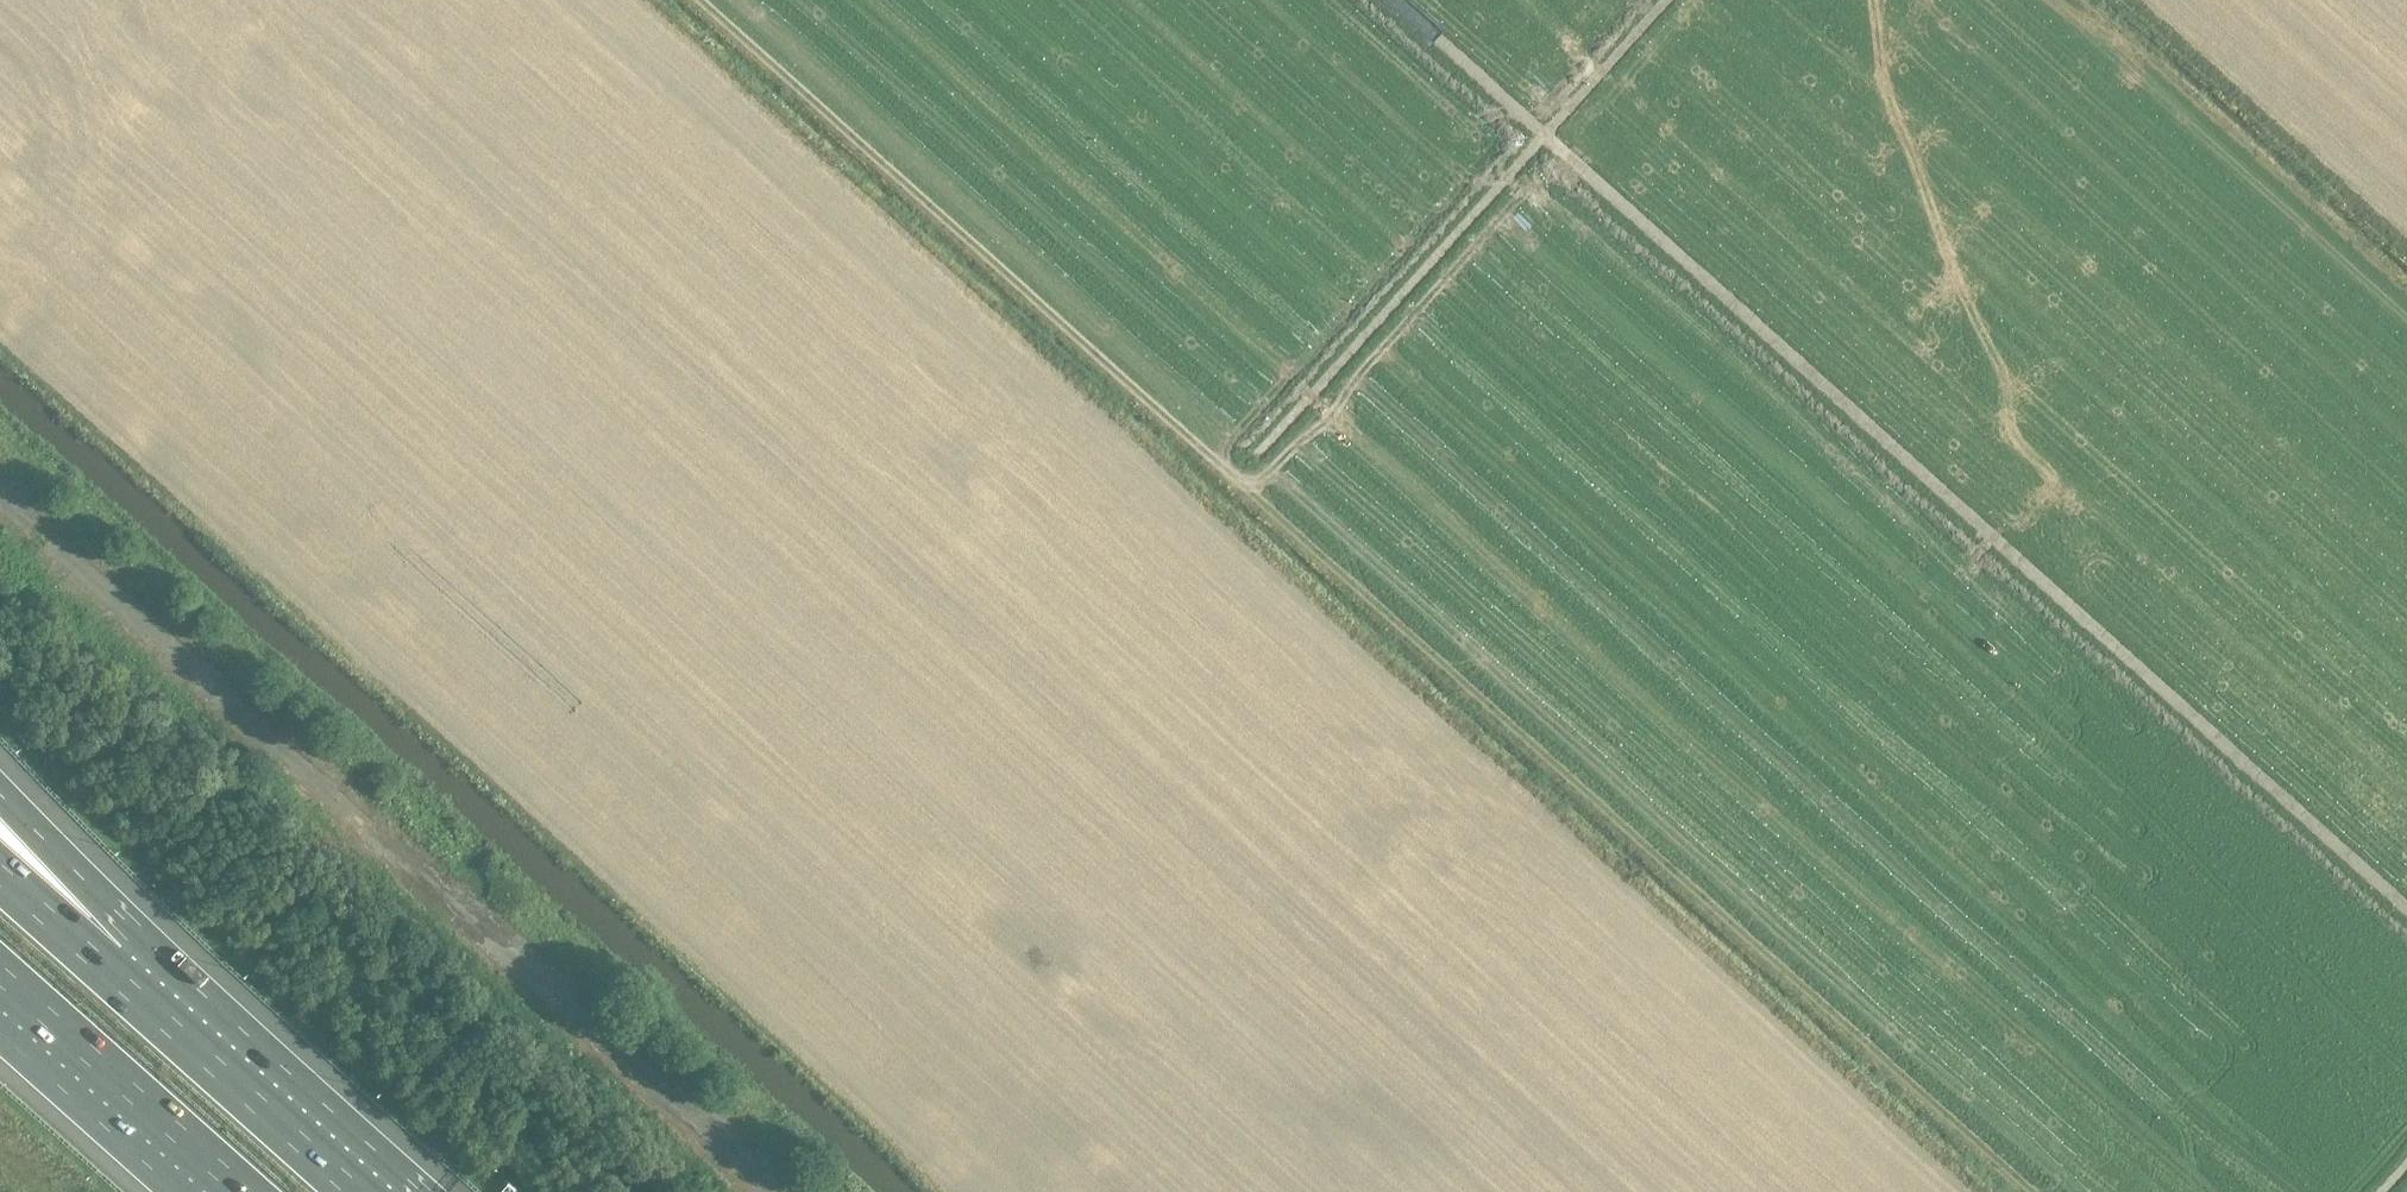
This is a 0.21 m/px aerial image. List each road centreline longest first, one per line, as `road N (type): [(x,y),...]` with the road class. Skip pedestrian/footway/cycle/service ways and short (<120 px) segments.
road 1 (motorway): [(373,1191),(104,952)]
road 2 (motorway): [(0,995),(222,1191)]
road 3 (motorway): [(104,952),(0,820)]
road 4 (motorway): [(104,952),(0,864)]

